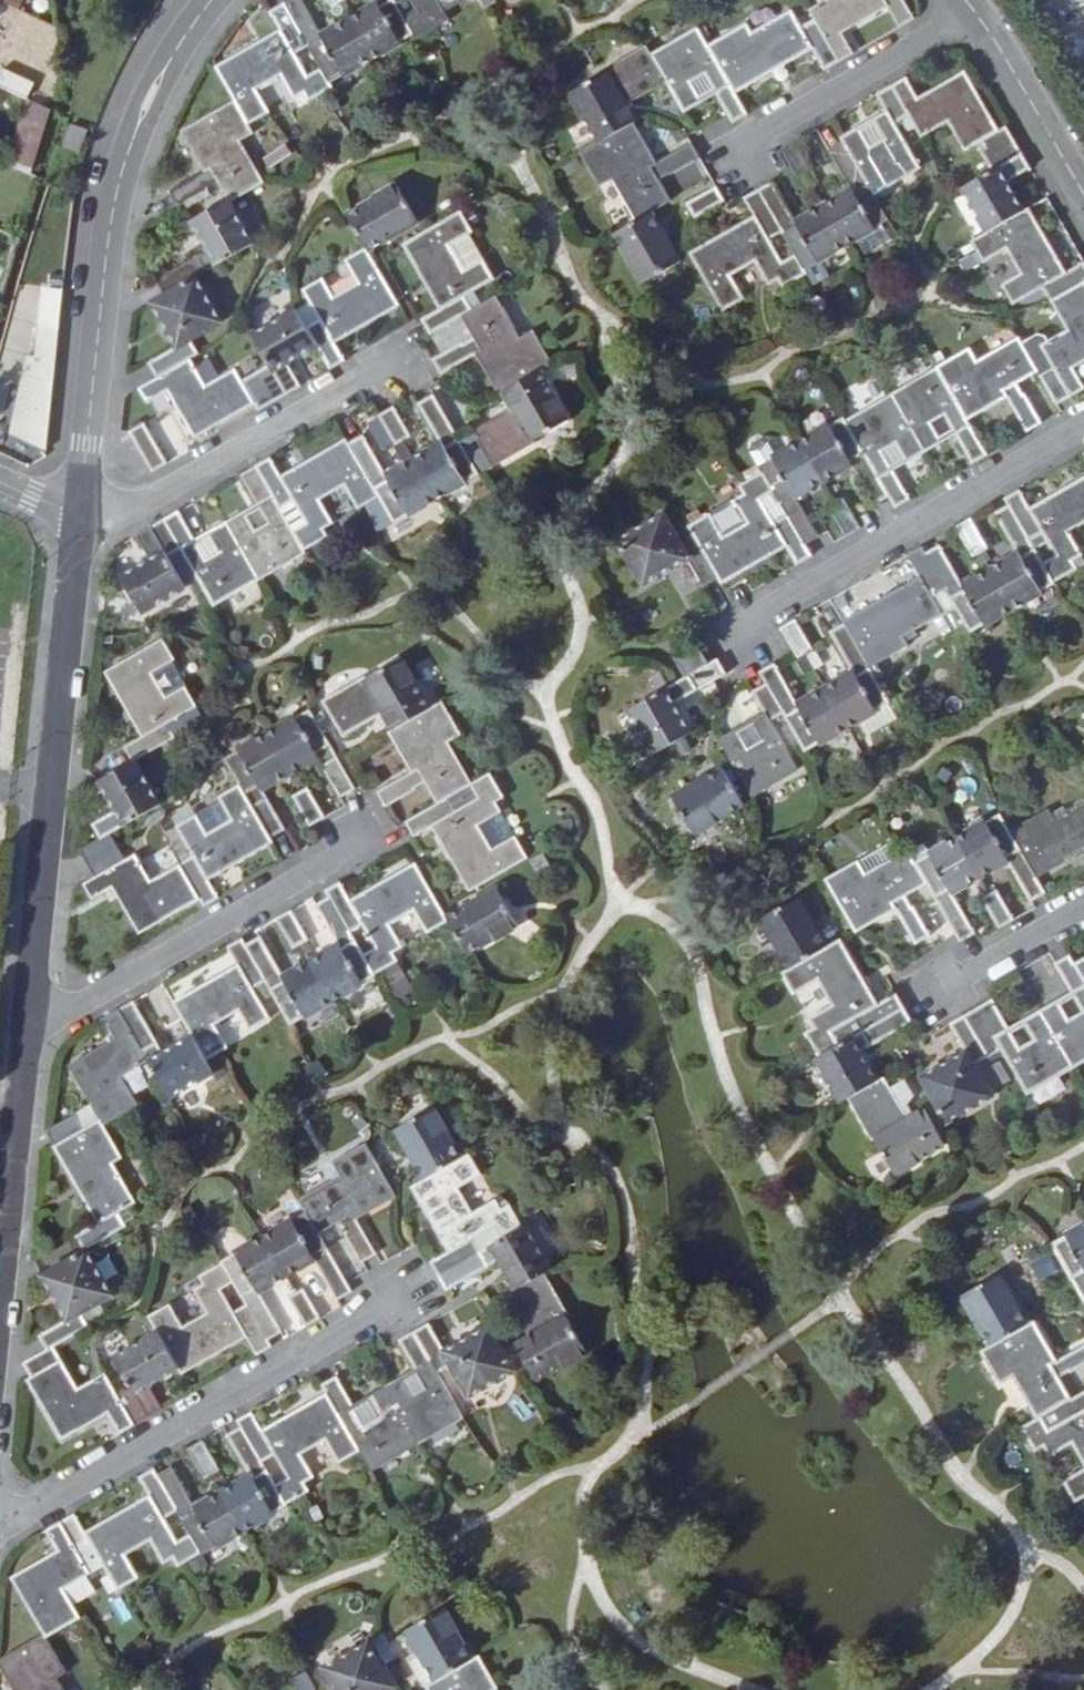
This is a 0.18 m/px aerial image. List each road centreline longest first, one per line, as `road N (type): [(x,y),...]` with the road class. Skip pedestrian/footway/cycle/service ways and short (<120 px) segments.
road 1 (residential): [(212,0),(152,92),(121,176),(80,514)]
road 2 (residential): [(80,514),(24,1034)]
road 3 (residential): [(406,1297),(0,1524)]
road 4 (residential): [(368,829),(333,863),(24,1034)]
road 5 (residential): [(746,627),(1083,429)]
road 6 (residential): [(396,364),(130,512),(80,514)]
road 7 (residential): [(741,149),(975,12)]
road 8 (residential): [(24,1034),(0,1268)]
road 9 (residential): [(1083,192),(975,12)]
road 10 (residential): [(943,987),(1083,907)]

